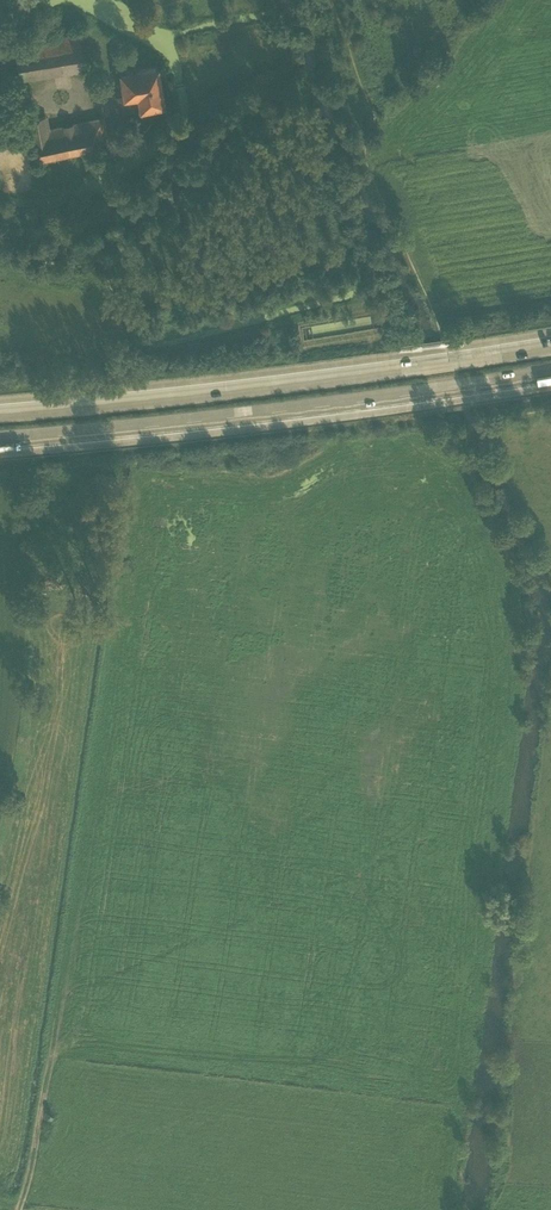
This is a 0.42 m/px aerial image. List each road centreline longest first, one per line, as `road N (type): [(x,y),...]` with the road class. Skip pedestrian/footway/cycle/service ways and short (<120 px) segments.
road 1 (motorway): [(550,343),(0,412)]
road 2 (motorway): [(0,439),(550,371)]

